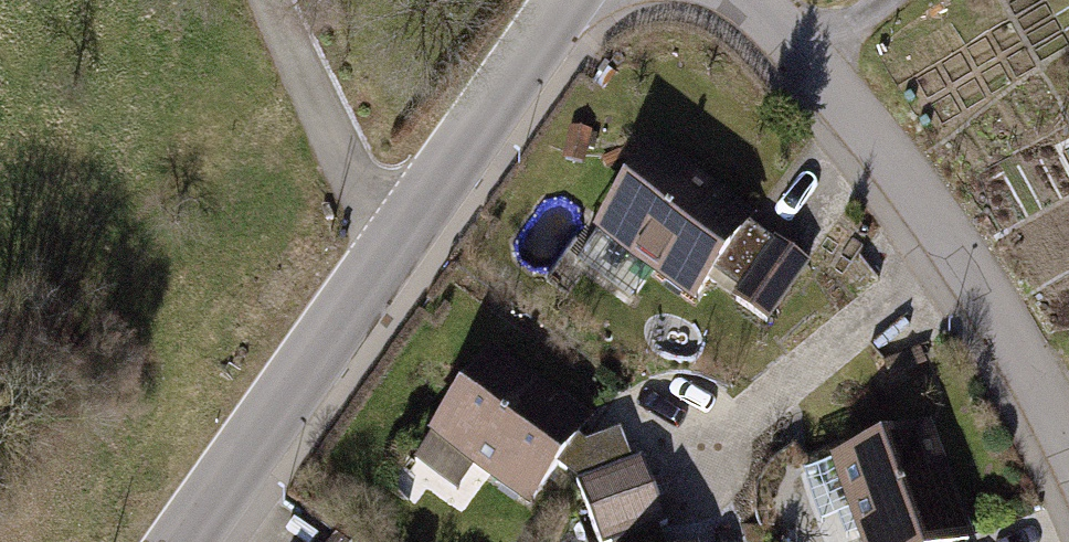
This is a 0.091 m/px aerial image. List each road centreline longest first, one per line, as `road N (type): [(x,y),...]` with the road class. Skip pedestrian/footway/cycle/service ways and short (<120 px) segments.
road 1 (residential): [(741,0),(809,63),(949,257),(1068,451)]
road 2 (tertiary): [(180,541),(404,231)]
road 3 (tertiary): [(404,231),(569,0)]
road 4 (residential): [(404,231),(363,198),(333,153),(261,0)]

